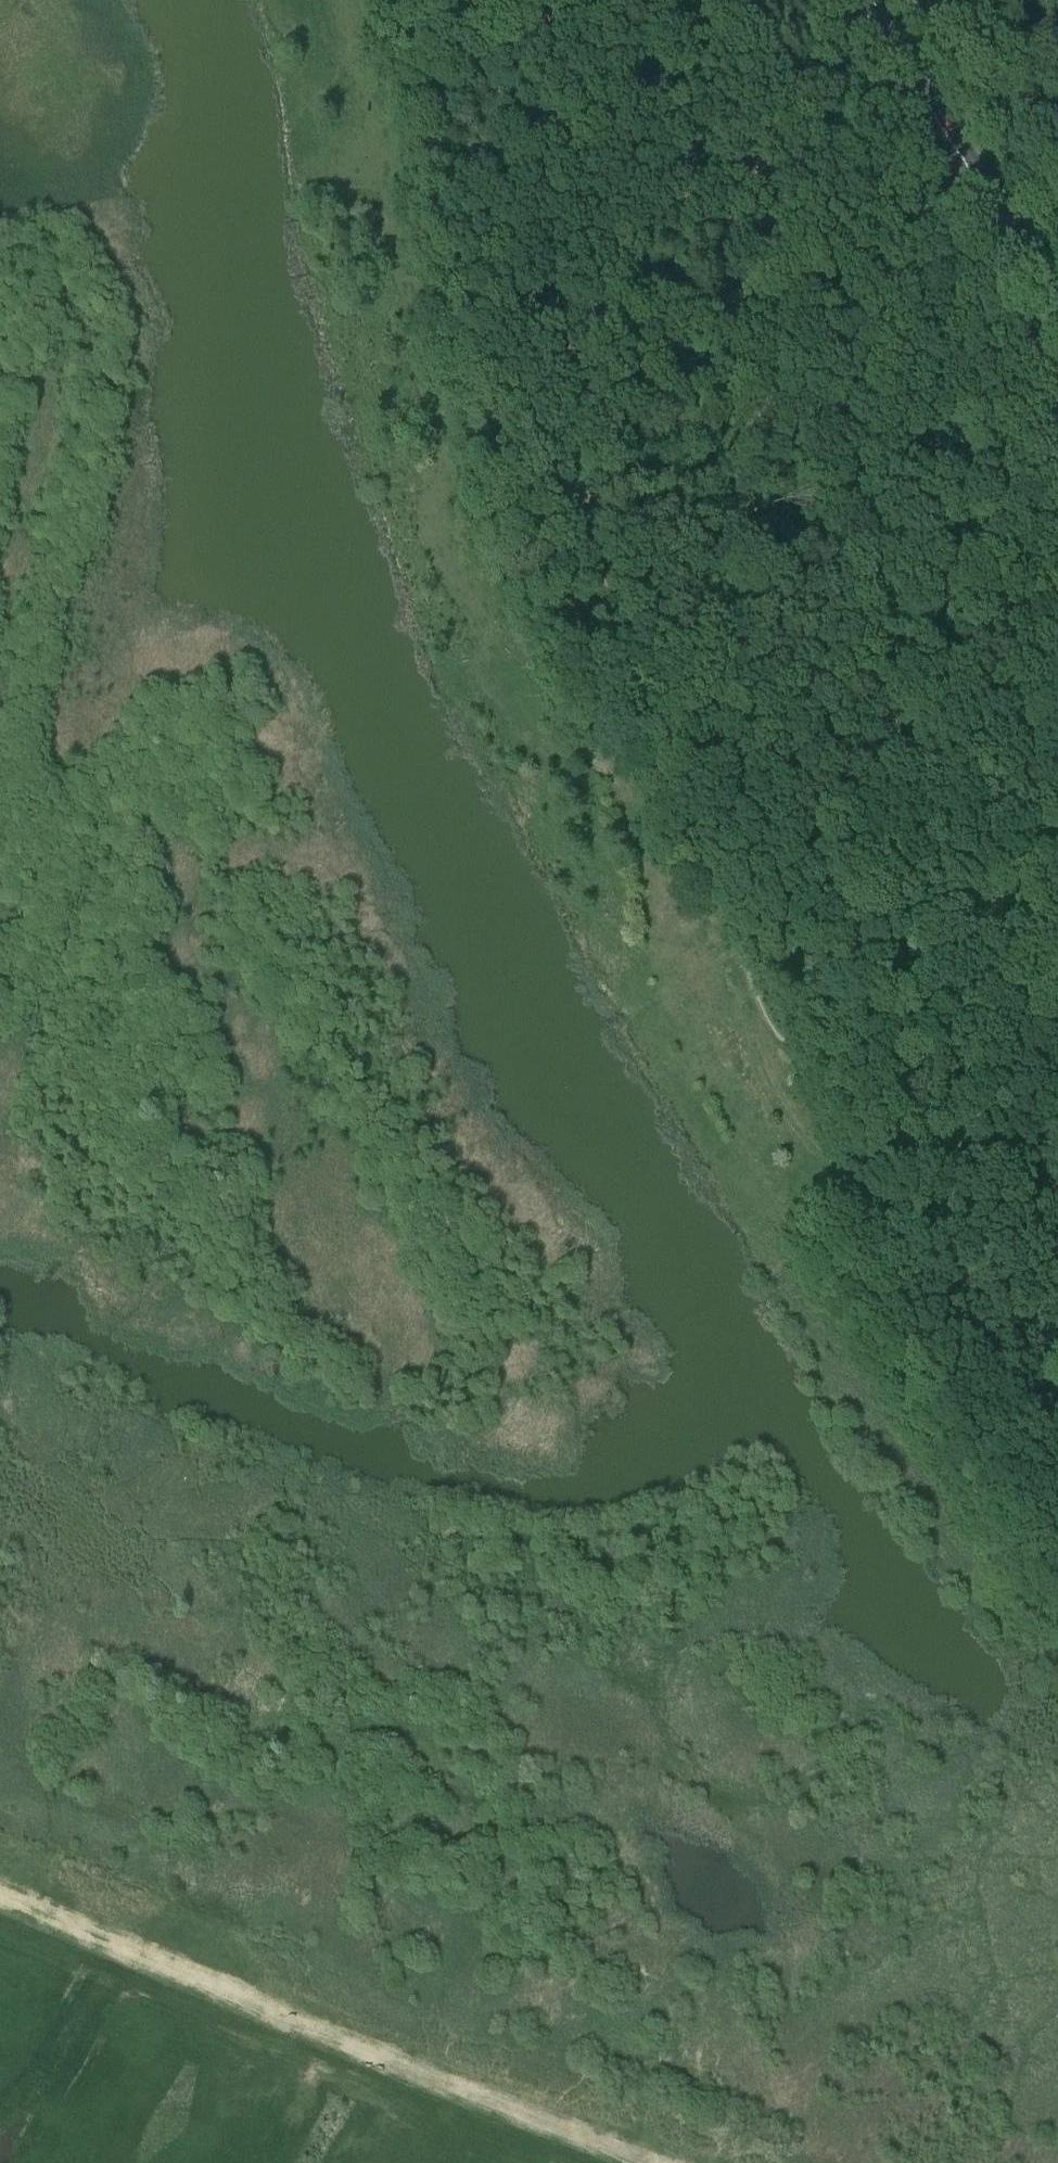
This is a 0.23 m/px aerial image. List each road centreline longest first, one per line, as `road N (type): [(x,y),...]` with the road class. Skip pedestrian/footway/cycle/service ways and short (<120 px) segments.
road 1 (primary): [(1057,294),(860,0)]

